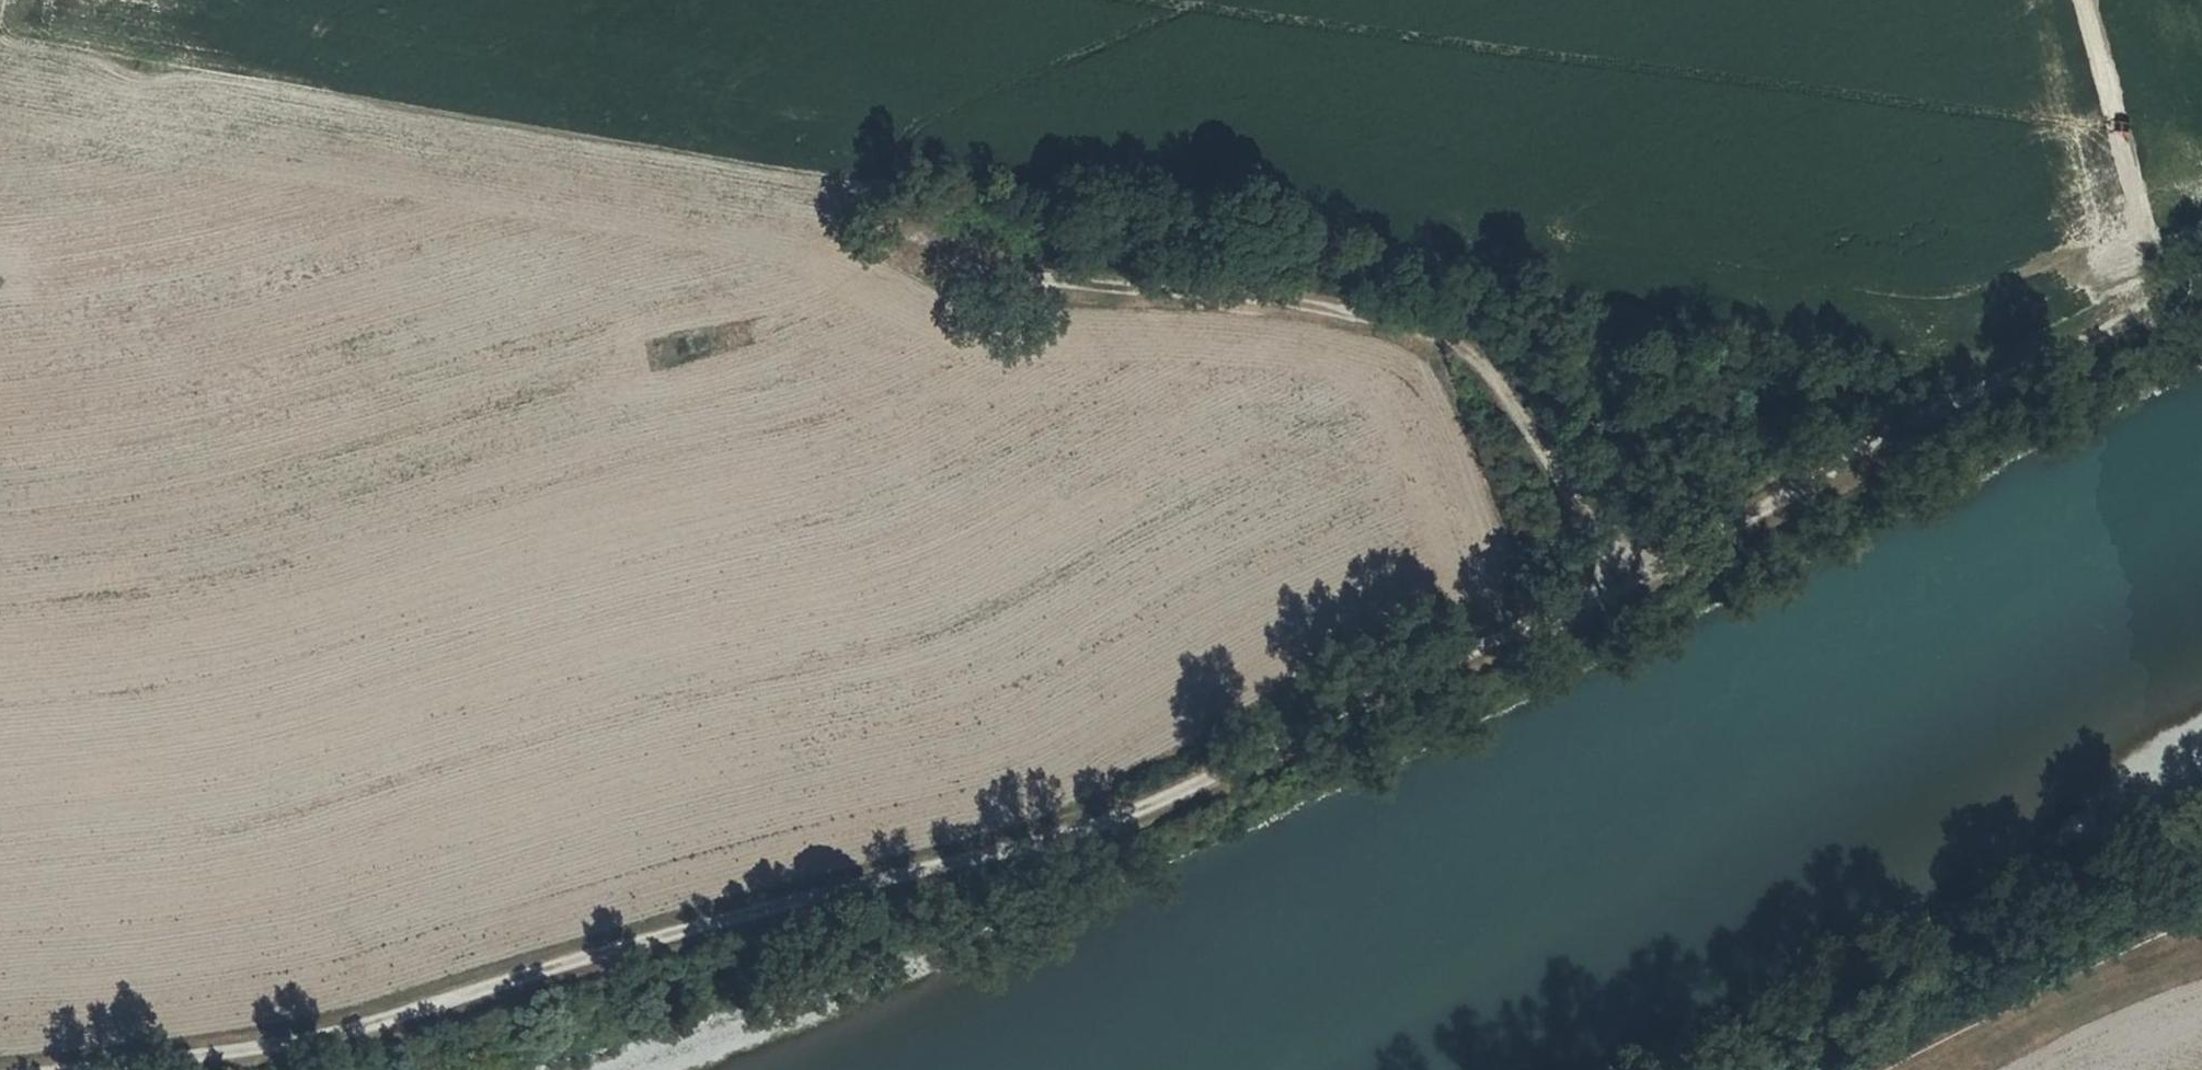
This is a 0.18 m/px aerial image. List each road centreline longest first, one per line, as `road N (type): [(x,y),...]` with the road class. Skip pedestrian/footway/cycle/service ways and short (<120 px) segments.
road 1 (track): [(39,1069),(353,1018),(1110,822),(1639,576),(1940,406),(2201,286)]
road 2 (track): [(1639,576),(1465,355),(1368,324),(983,272),(923,245)]

